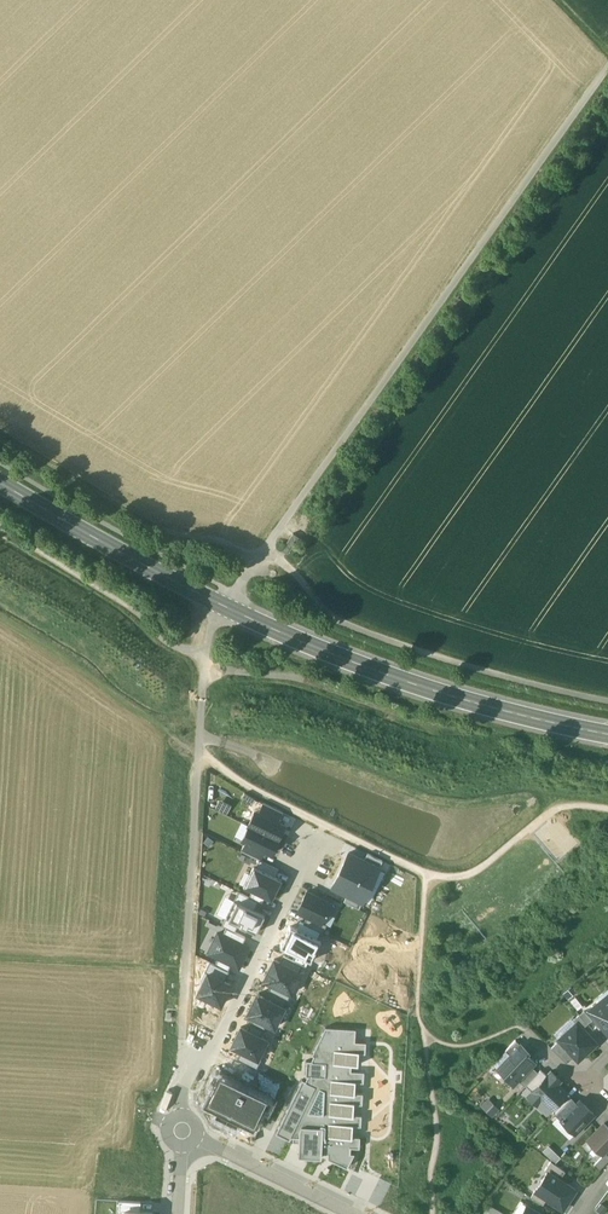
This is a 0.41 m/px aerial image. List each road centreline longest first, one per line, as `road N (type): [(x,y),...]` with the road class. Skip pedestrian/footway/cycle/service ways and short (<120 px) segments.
road 1 (secondary): [(607,733),(358,664),(183,587),(0,480)]
road 2 (track): [(607,68),(257,559)]
road 3 (track): [(257,559),(224,607),(208,654),(187,973)]
road 4 (residential): [(311,848),(222,1036),(186,1075),(181,1128)]
road 5 (track): [(0,432),(173,535),(212,539),(257,559)]
road 6 (track): [(208,654),(180,651),(0,529)]
road 7 (residential): [(181,1128),(352,1213)]
road 8 (track): [(0,961),(187,973)]

